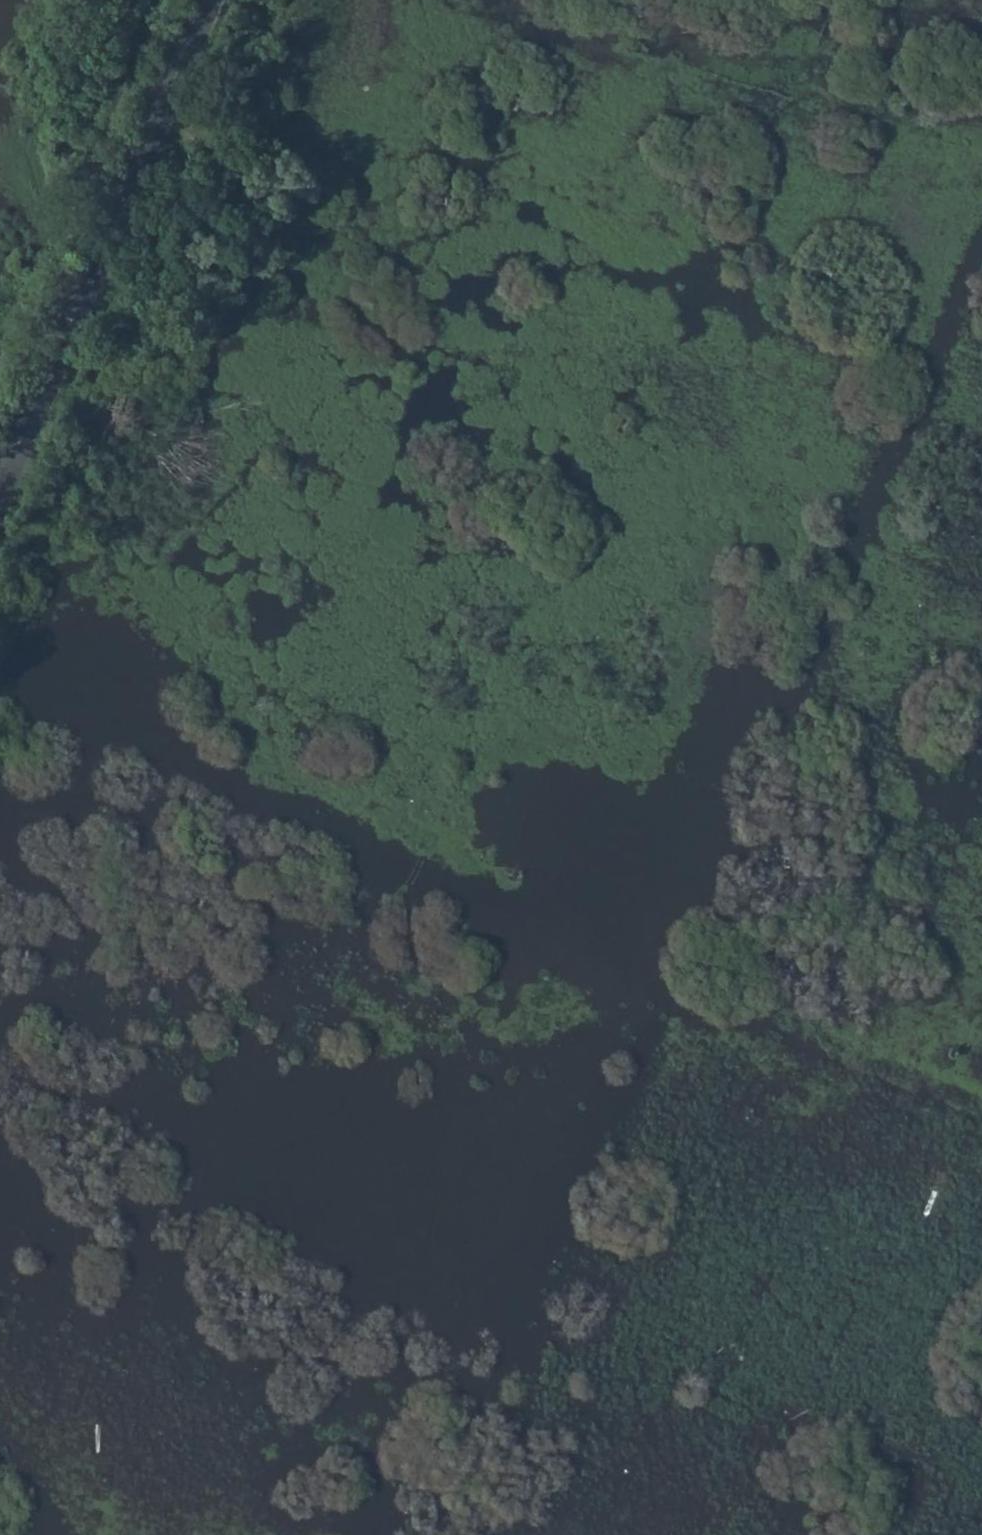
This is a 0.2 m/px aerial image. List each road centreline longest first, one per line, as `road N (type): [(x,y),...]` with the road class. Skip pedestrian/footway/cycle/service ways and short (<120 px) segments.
road 1 (tertiary): [(0,490),(209,0)]

